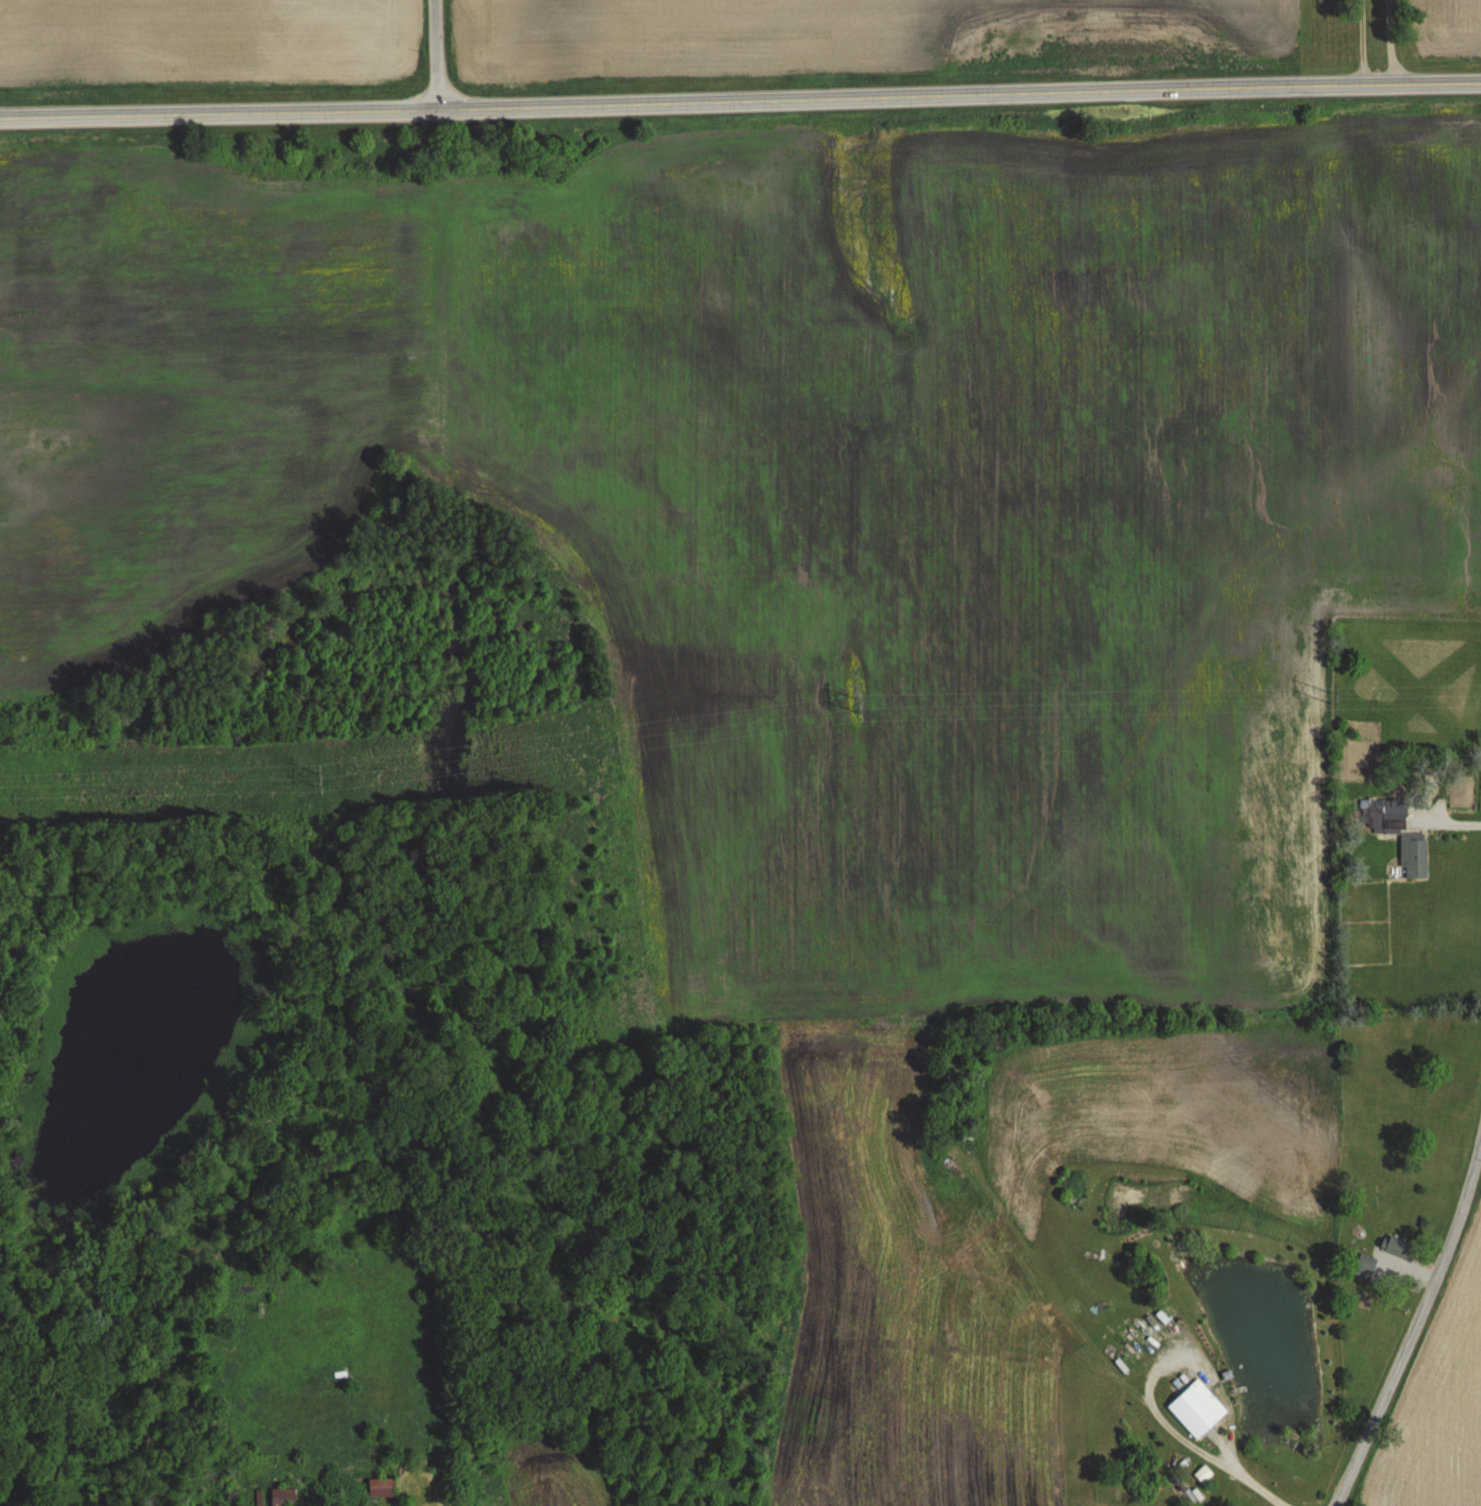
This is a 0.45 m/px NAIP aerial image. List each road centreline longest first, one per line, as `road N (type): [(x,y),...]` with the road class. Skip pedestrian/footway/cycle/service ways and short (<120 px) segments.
road 1 (primary): [(1480,82),(0,116)]
road 2 (residential): [(1336,1505),(1464,1214),(1480,1152)]

